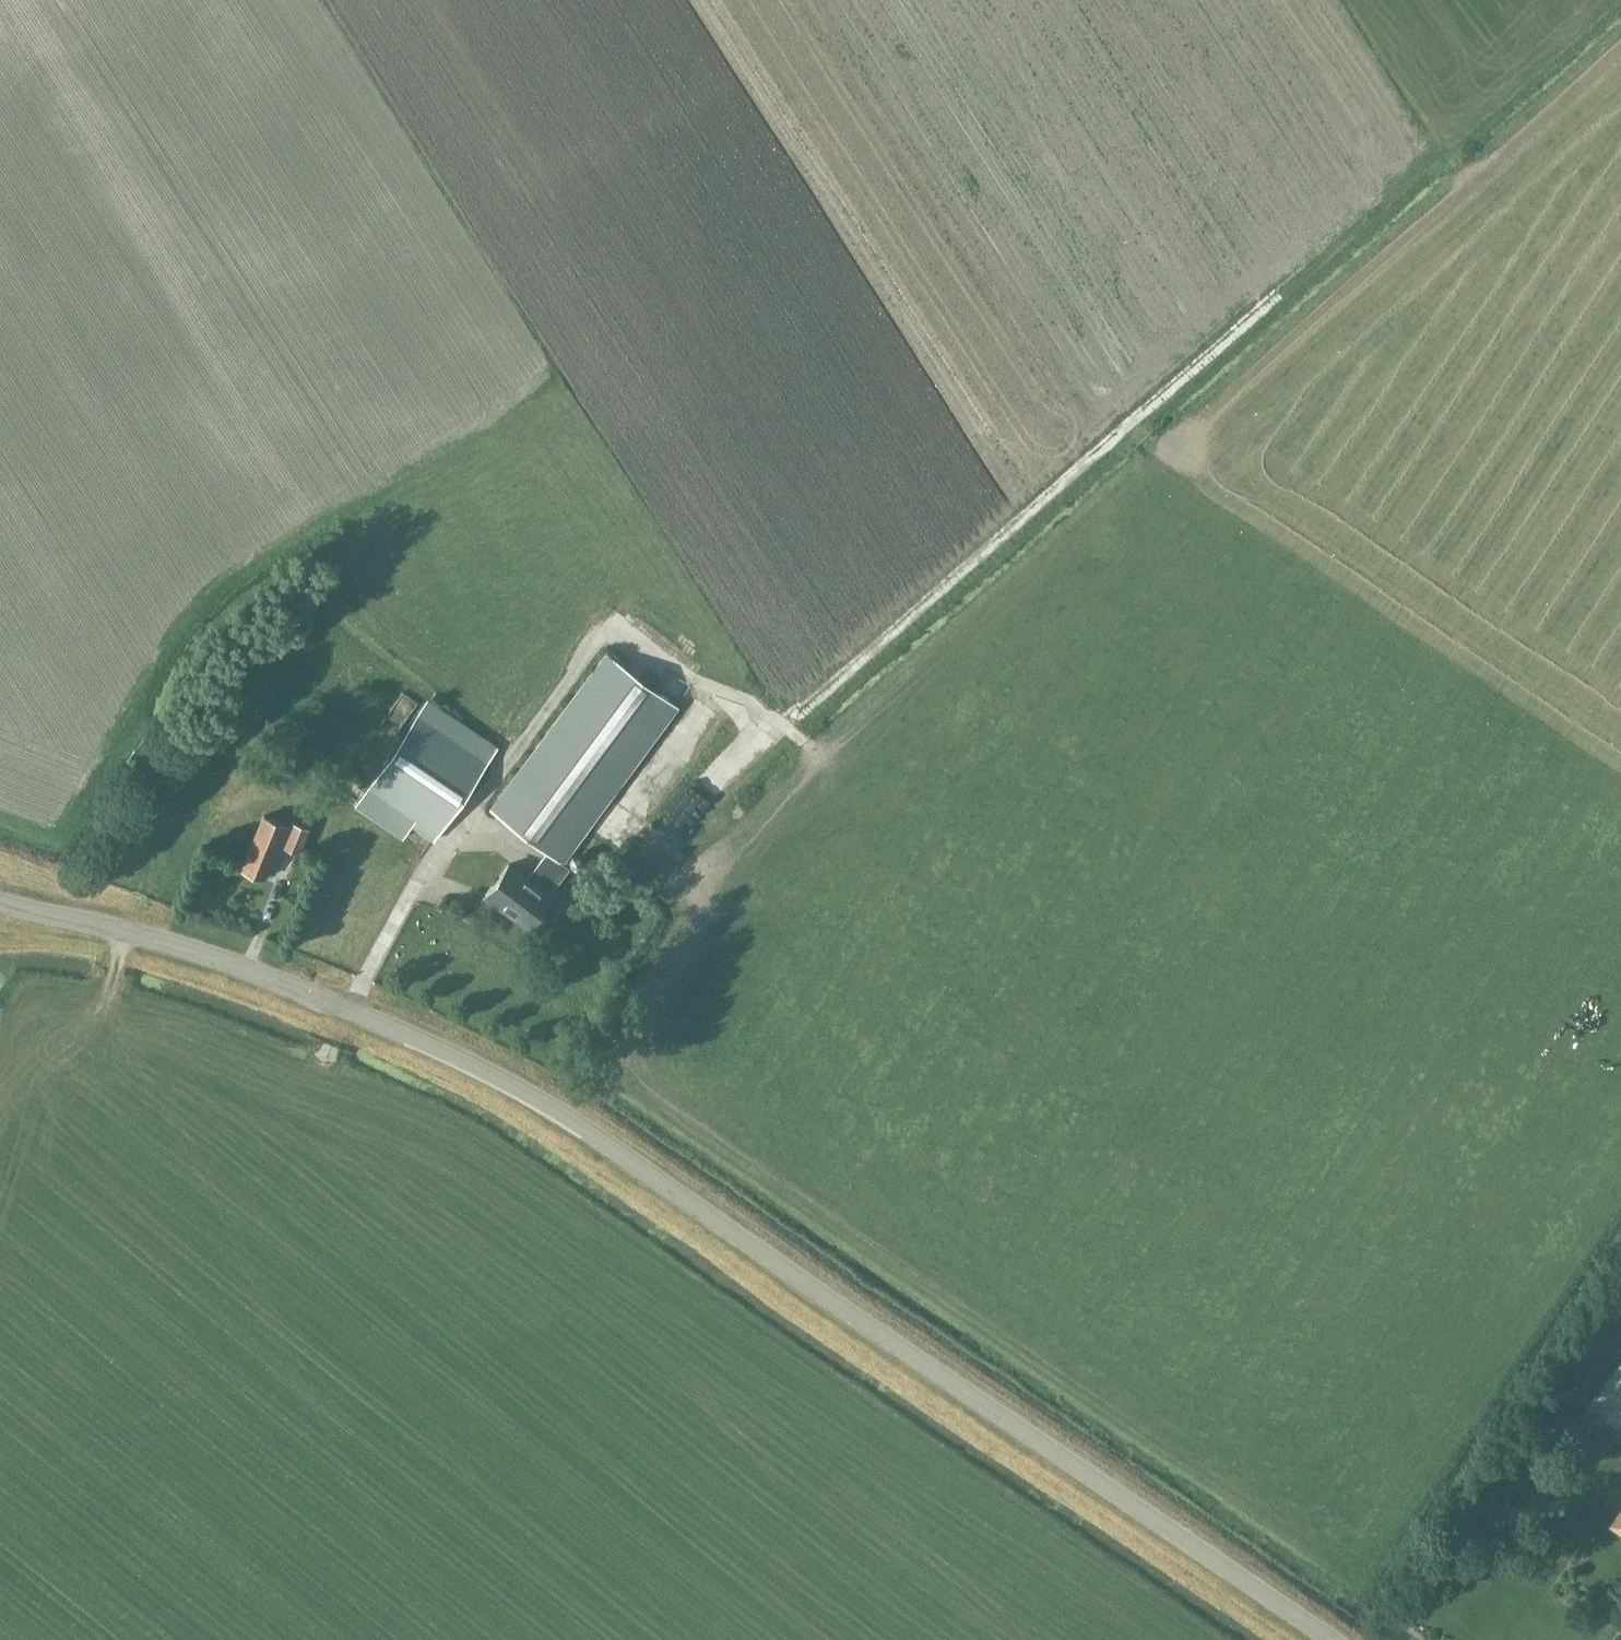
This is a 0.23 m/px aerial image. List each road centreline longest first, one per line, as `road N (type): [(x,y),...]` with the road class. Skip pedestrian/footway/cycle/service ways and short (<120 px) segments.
road 1 (unclassified): [(1321,1639),(578,1127),(480,1071),(207,958),(0,903)]

